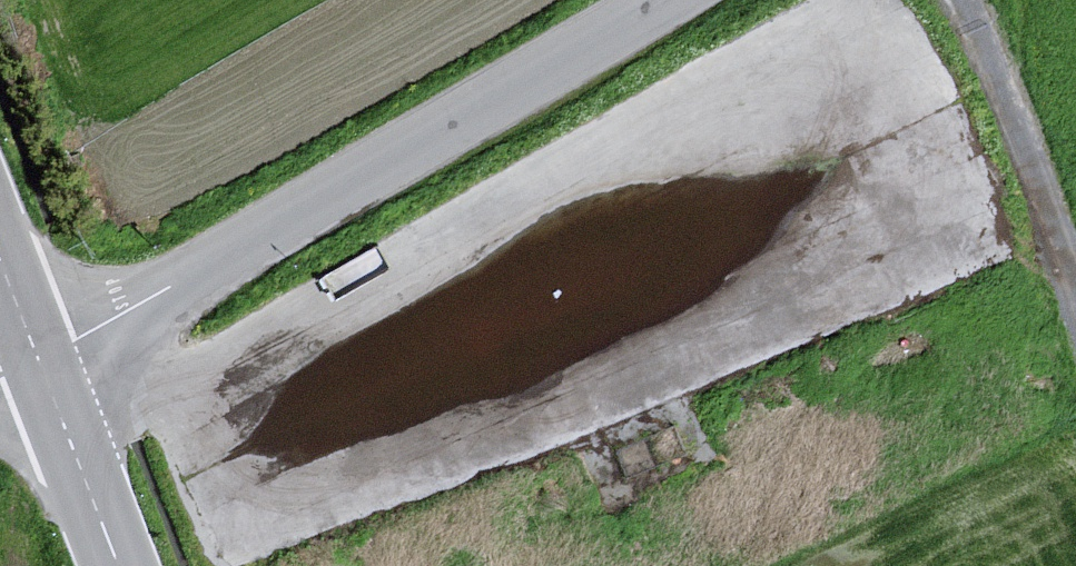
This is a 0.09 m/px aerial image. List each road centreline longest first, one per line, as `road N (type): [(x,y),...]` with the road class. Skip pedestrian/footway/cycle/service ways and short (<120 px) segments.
road 1 (unclassified): [(39,360),(659,0)]
road 2 (track): [(964,0),(1075,285)]
road 3 (tertiary): [(39,360),(120,565)]

